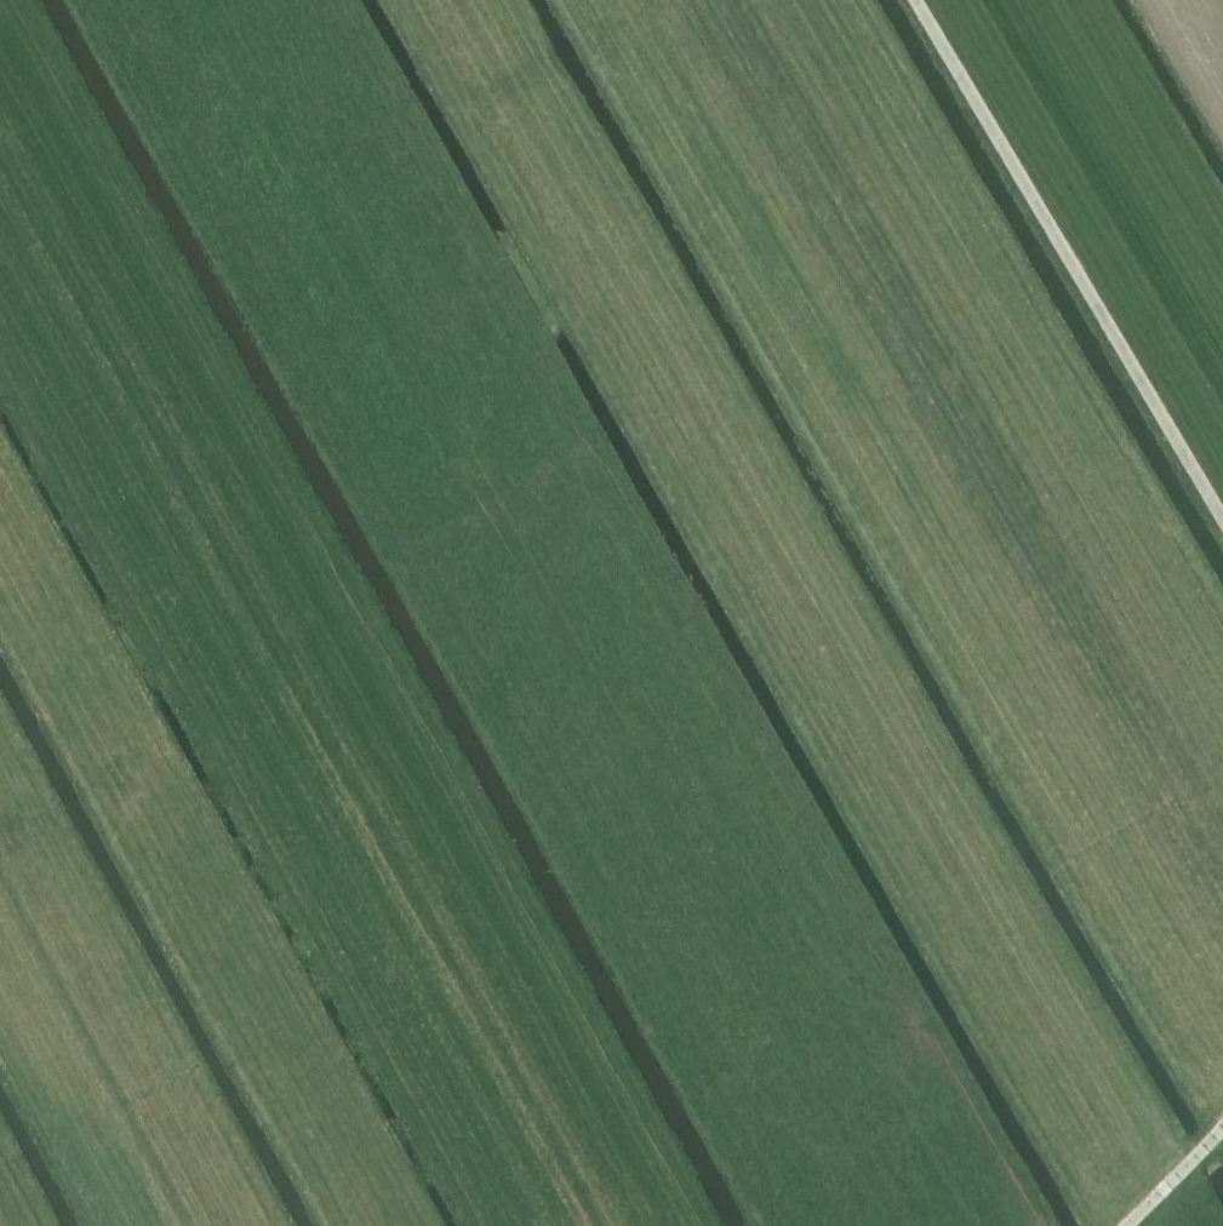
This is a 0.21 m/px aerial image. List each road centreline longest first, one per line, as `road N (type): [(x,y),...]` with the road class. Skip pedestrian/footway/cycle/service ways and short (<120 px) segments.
road 1 (track): [(1222,520),(915,0)]
road 2 (track): [(1222,1129),(1126,1225)]

